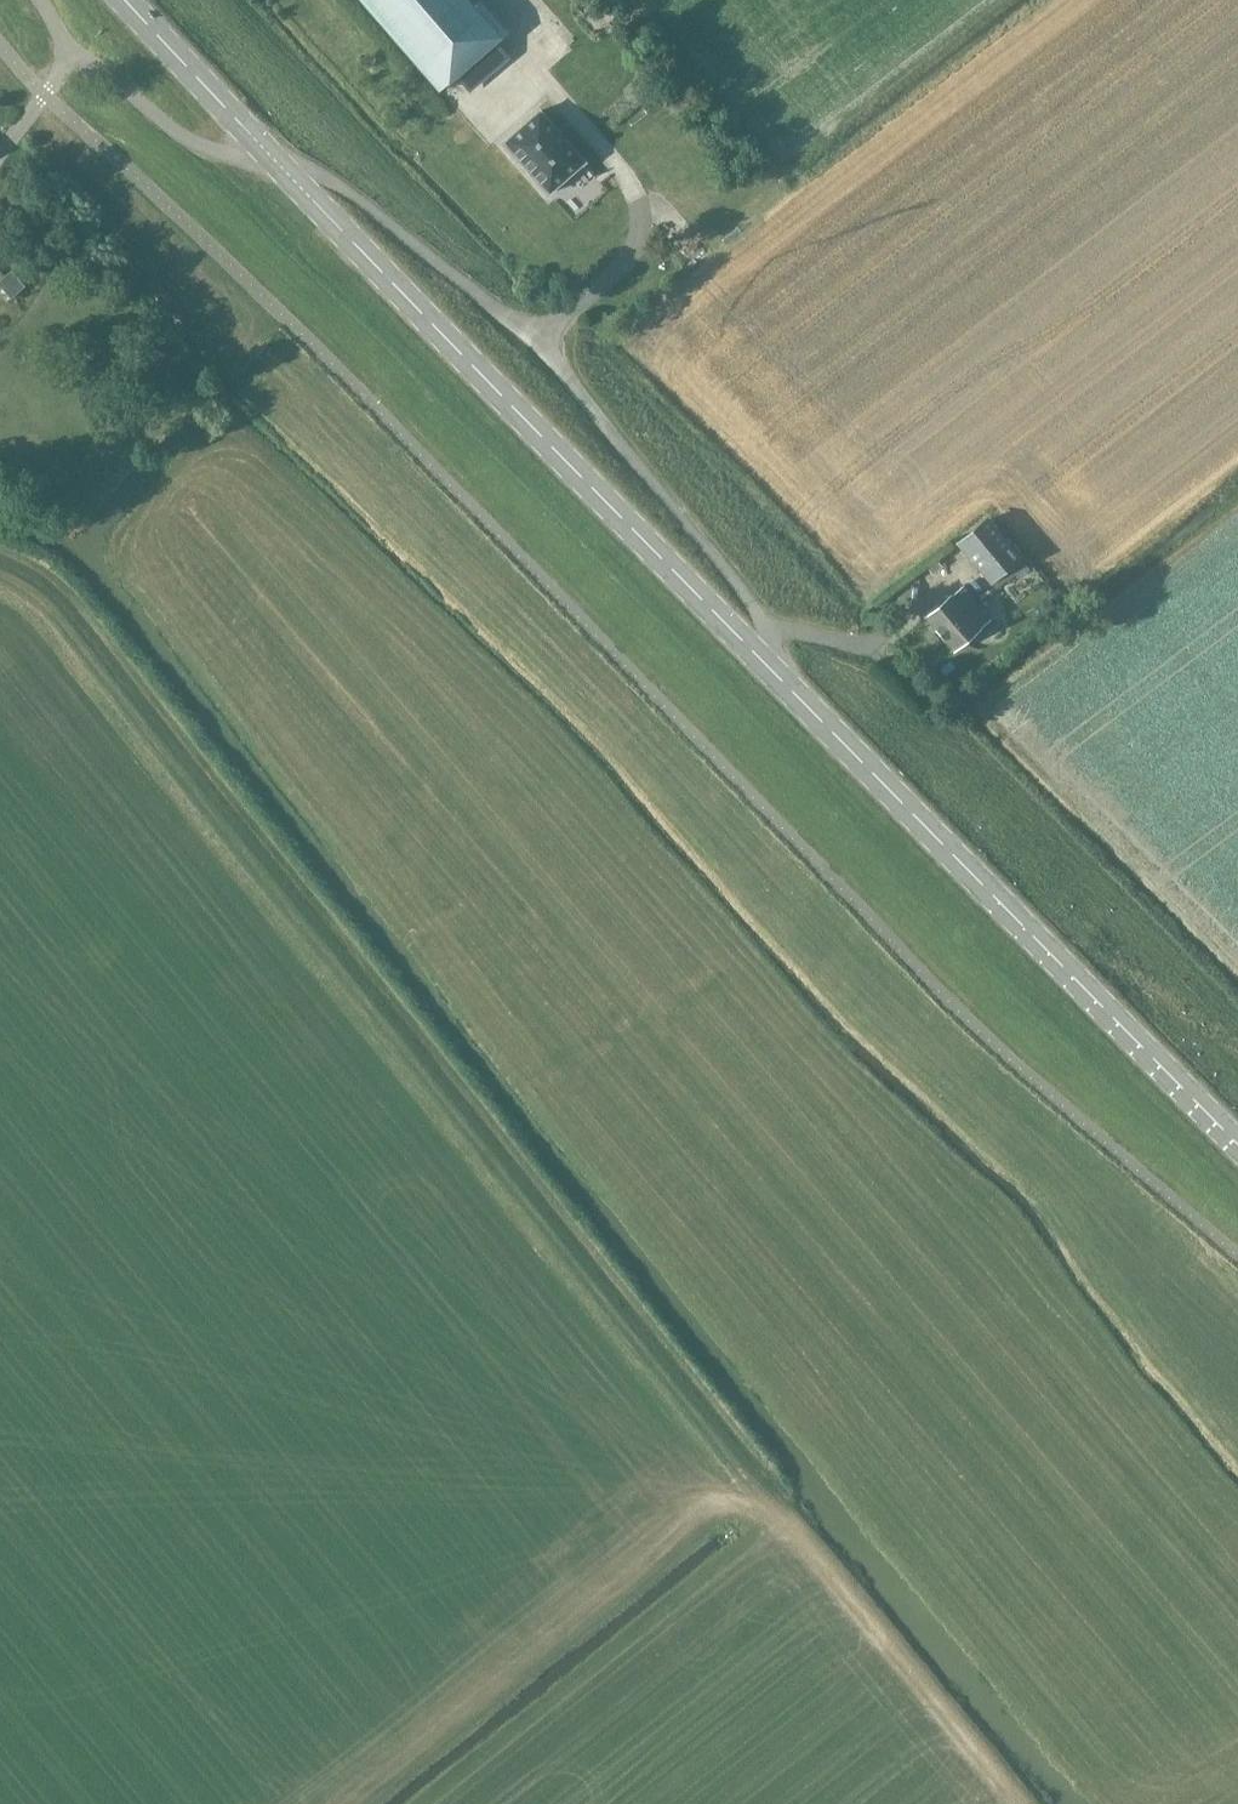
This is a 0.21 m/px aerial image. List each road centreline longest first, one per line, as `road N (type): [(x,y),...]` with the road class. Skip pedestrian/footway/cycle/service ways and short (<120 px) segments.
road 1 (tertiary): [(127,0),(1237,1145)]

